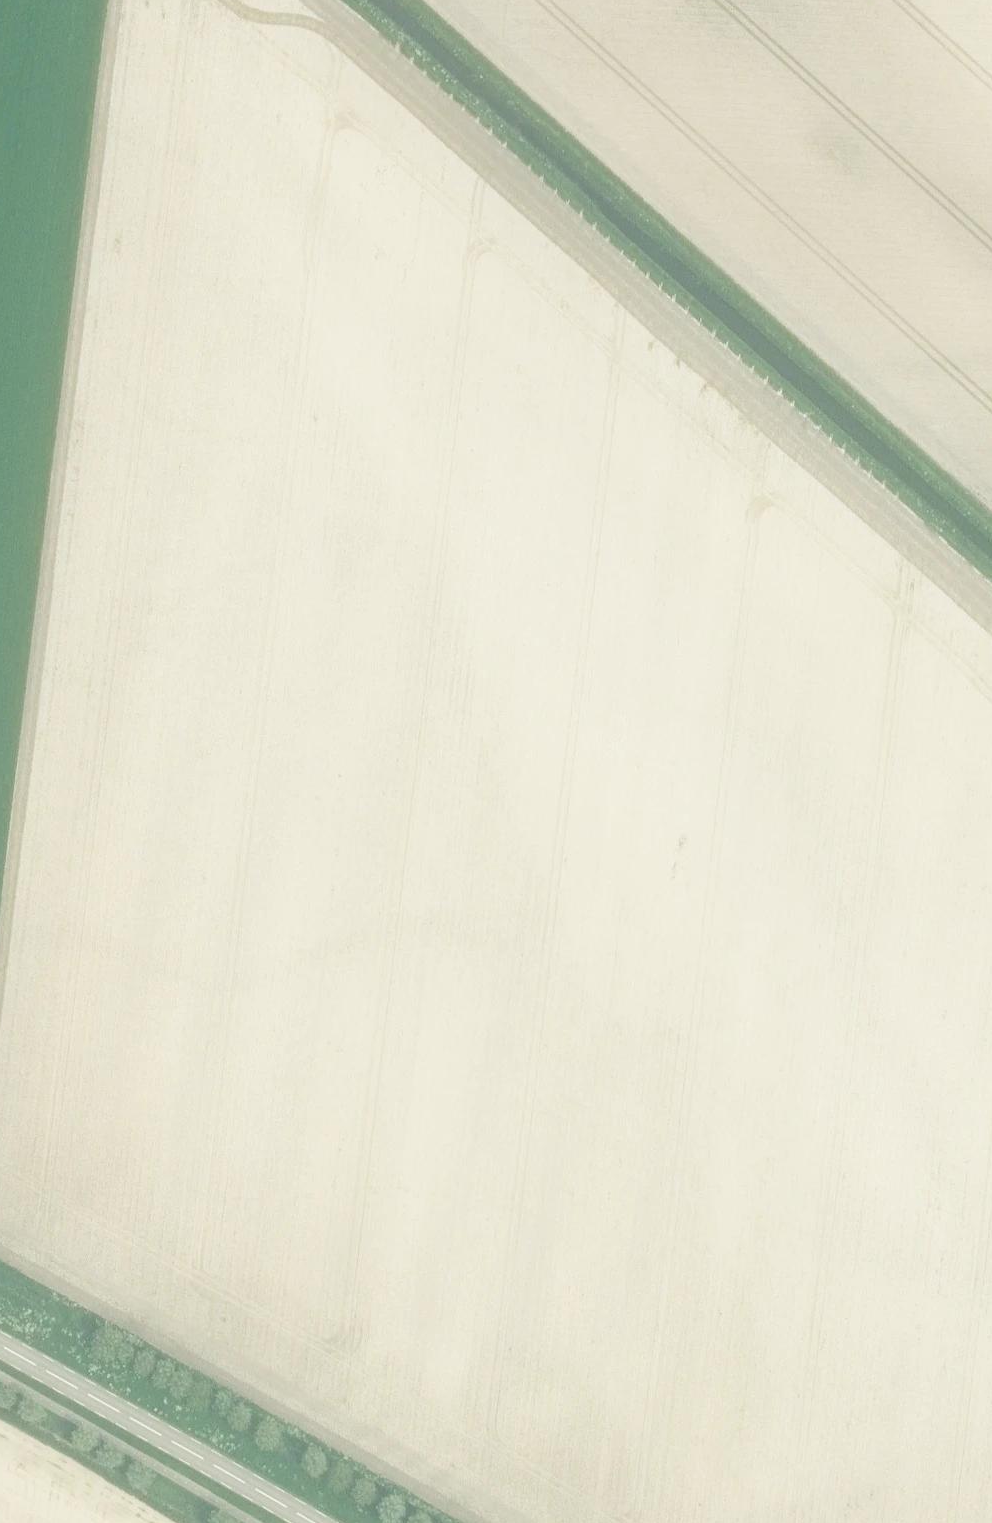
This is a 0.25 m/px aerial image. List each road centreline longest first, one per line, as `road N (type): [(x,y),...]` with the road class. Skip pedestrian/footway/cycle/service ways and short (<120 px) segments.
road 1 (secondary): [(0,1348),(306,1522)]

